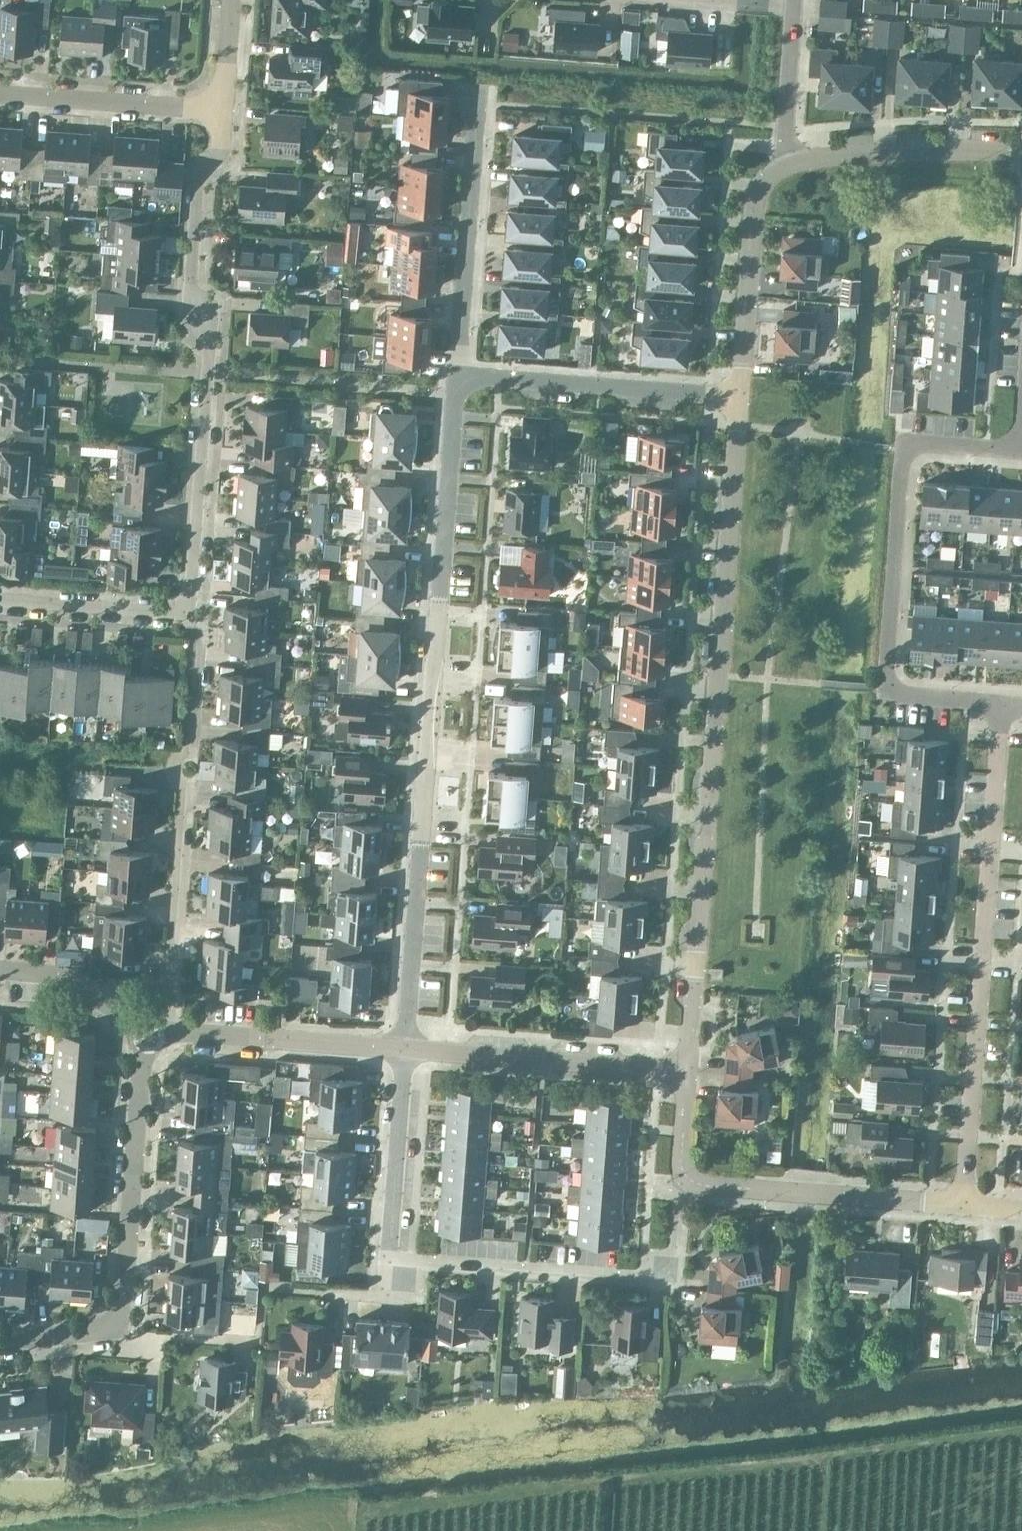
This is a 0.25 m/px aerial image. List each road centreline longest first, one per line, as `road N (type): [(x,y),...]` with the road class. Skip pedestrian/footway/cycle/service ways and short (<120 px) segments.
road 1 (residential): [(411,1049),(458,376)]
road 2 (residential): [(687,1068),(742,398)]
road 3 (residential): [(201,620),(210,378),(199,343),(199,191),(219,155),(223,111)]
road 4 (residential): [(969,1208),(1006,710)]
road 5 (residential): [(1006,710),(903,701),(887,683),(905,464),(920,447),(1021,453)]
road 6 (residential): [(172,1040),(201,620)]
road 7 (unclassified): [(0,1350),(123,1338),(150,1048)]
road 8 (unclassified): [(394,1265),(659,1286),(677,1269),(682,1177)]
road 9 (residential): [(458,376),(742,398)]
road 10 (residential): [(458,376),(479,94)]
road 11 (residential): [(687,1068),(411,1049)]
road 12 (residential): [(742,398),(756,233),(772,185),(794,167)]
road 13 (unclassified): [(411,1049),(172,1040)]
road 14 (residential): [(794,167),(903,154),(1021,157)]
road 15 (residential): [(0,95),(223,111)]
road 16 (unclassified): [(394,1265),(411,1049)]
road 17 (residential): [(201,620),(0,604)]
road 18 (residential): [(781,1191),(969,1208)]
road 19 (unclassified): [(150,1048),(89,995),(0,973)]
road 20 (residential): [(794,167),(785,130),(795,11)]

